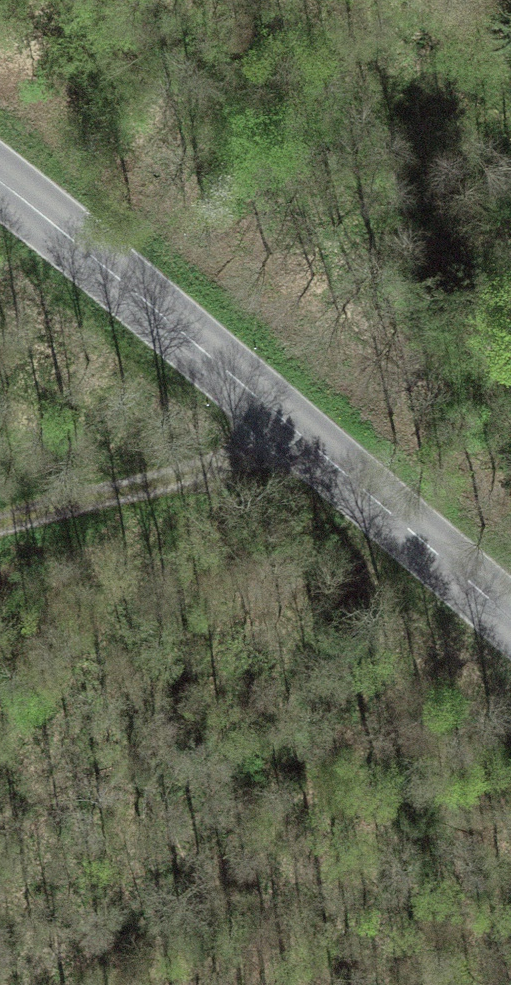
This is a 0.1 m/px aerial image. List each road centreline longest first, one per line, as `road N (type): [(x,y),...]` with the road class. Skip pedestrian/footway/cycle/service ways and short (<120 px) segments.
road 1 (secondary): [(0,176),(510,622)]
road 2 (track): [(0,525),(297,438)]

